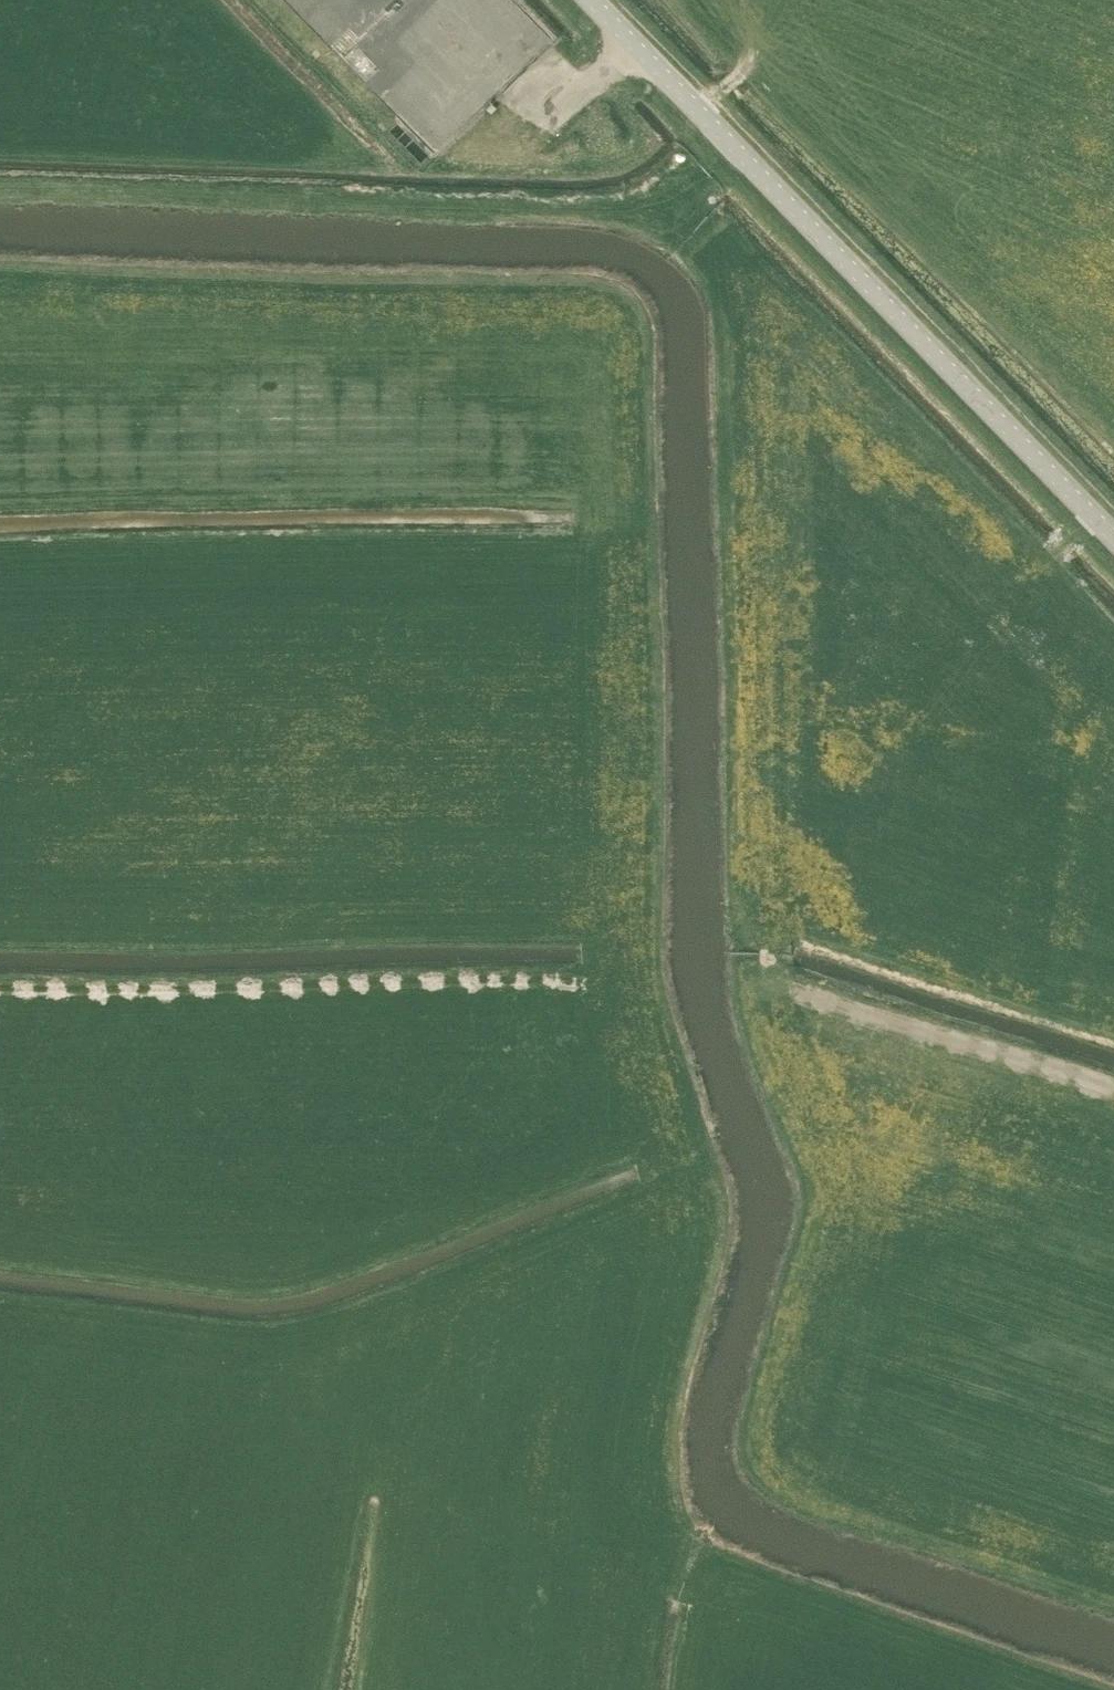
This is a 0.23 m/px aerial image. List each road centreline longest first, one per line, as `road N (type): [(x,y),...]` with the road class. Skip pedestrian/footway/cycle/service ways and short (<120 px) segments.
road 1 (tertiary): [(1113,536),(593,0)]

